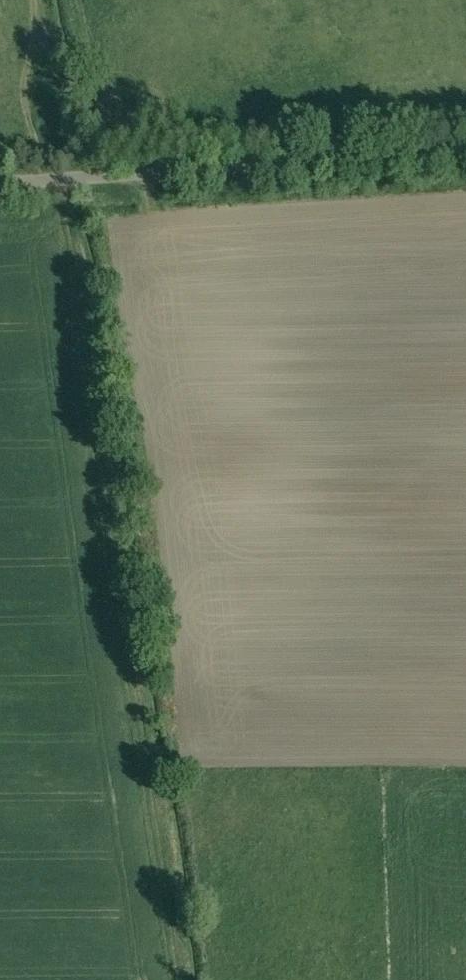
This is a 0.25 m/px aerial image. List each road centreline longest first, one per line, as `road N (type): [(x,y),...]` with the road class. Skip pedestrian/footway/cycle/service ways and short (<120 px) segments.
road 1 (unclassified): [(465,156),(0,183)]

